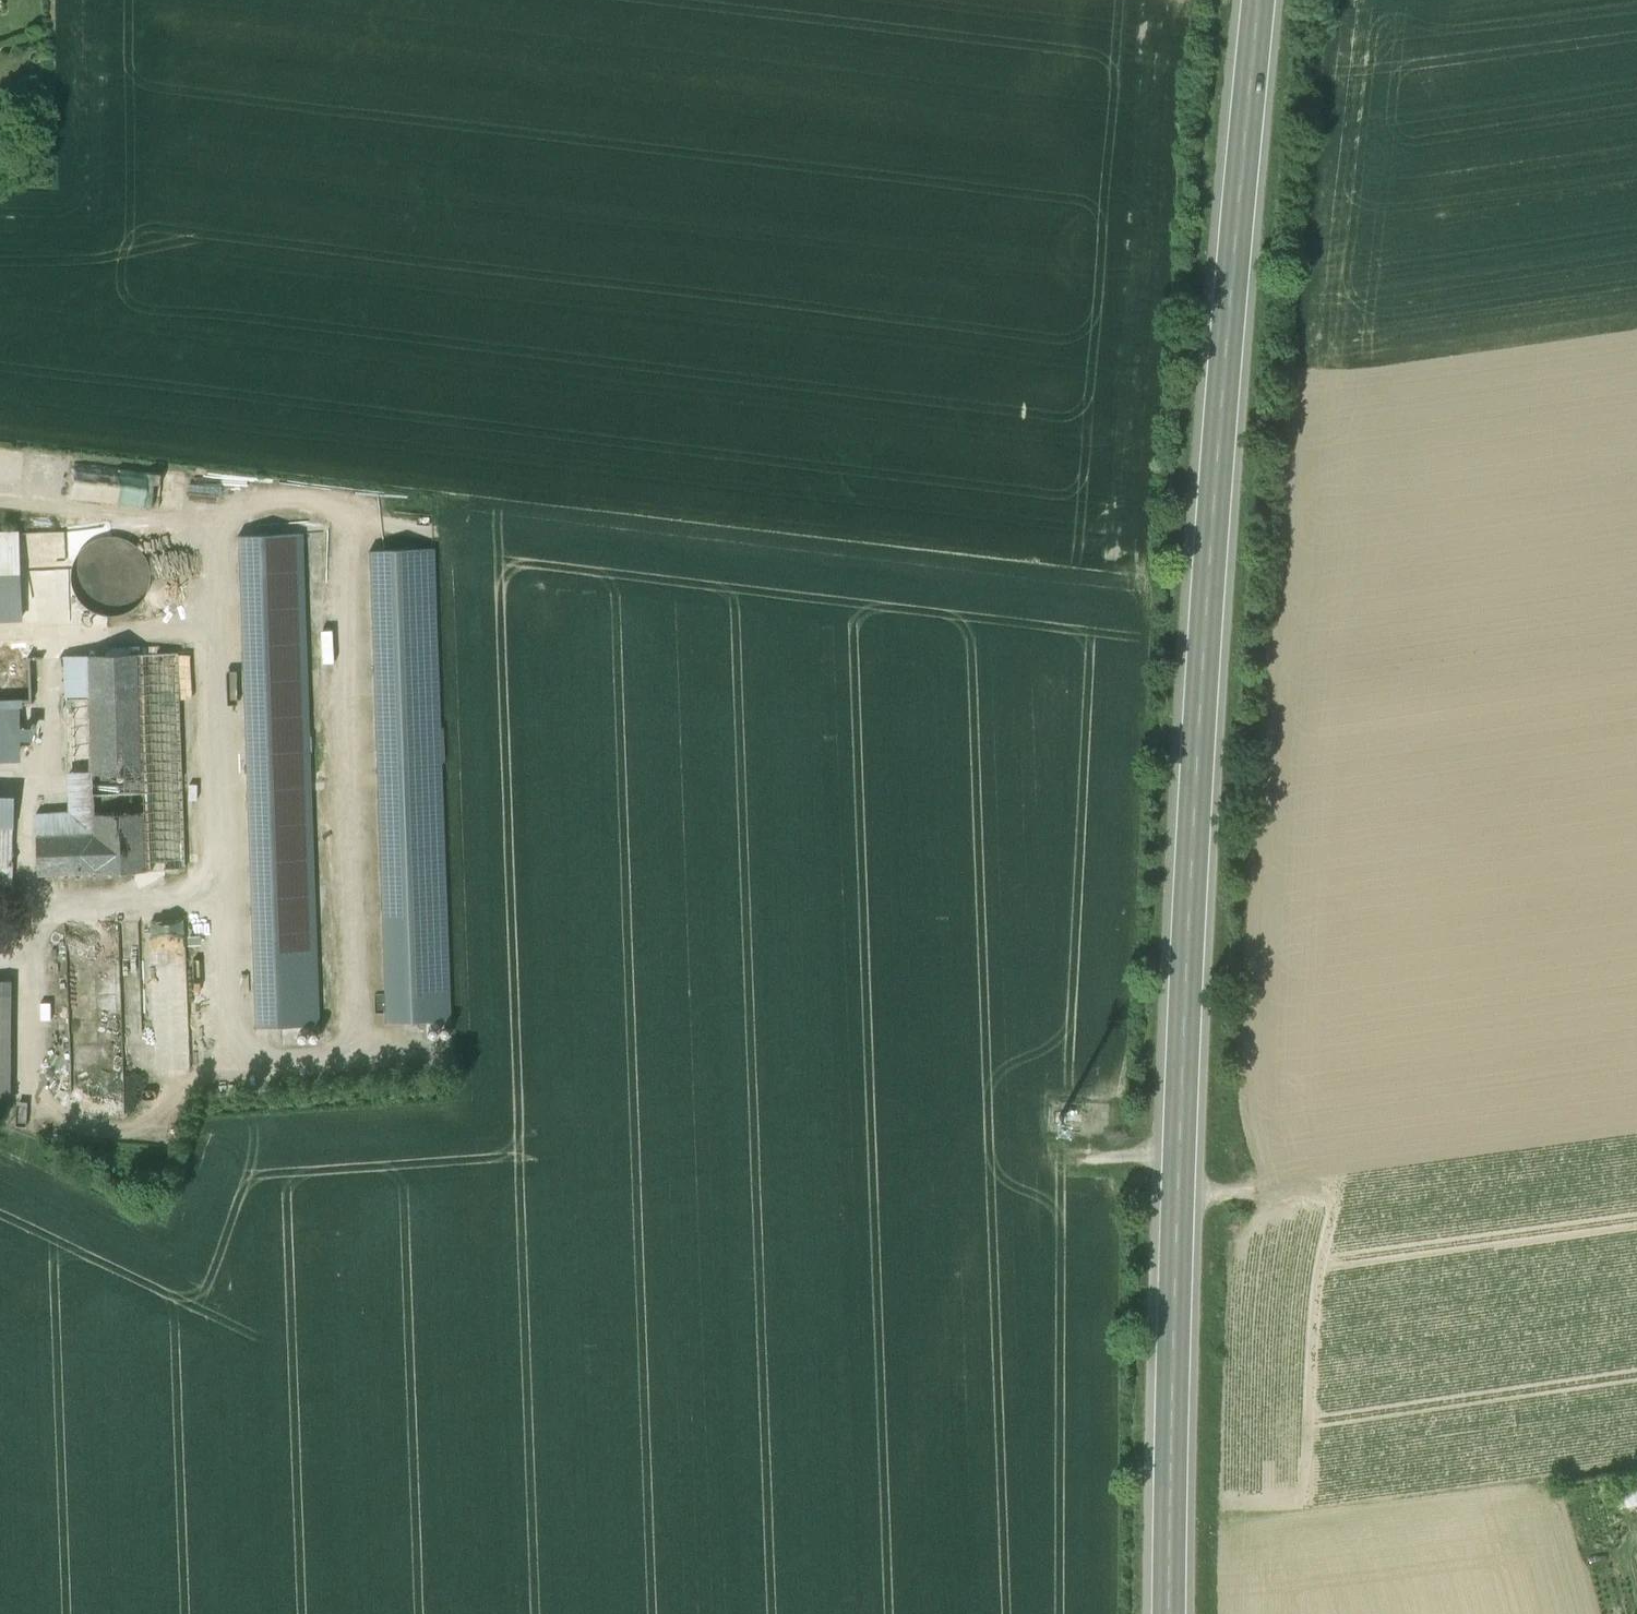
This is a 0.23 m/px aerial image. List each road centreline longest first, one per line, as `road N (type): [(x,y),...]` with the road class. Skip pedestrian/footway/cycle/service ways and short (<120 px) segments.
road 1 (secondary): [(1168,1613),(1199,706),(1258,0)]

